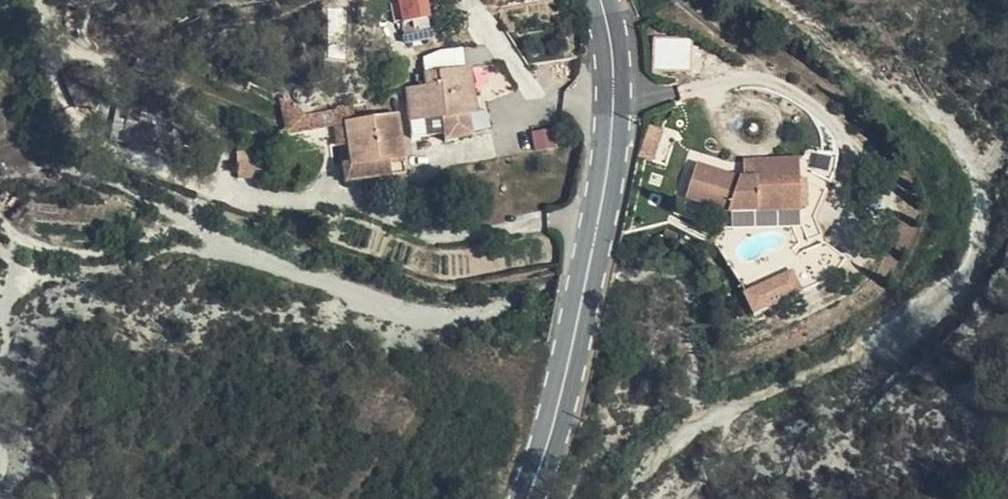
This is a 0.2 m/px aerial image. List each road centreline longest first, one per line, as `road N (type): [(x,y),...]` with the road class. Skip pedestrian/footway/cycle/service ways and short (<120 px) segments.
road 1 (track): [(582,293),(551,291),(476,309),(410,303),(193,221),(120,246),(68,250),(27,236),(0,215)]
road 2 (primary): [(600,0),(613,67),(608,170),(556,410),(528,498)]

